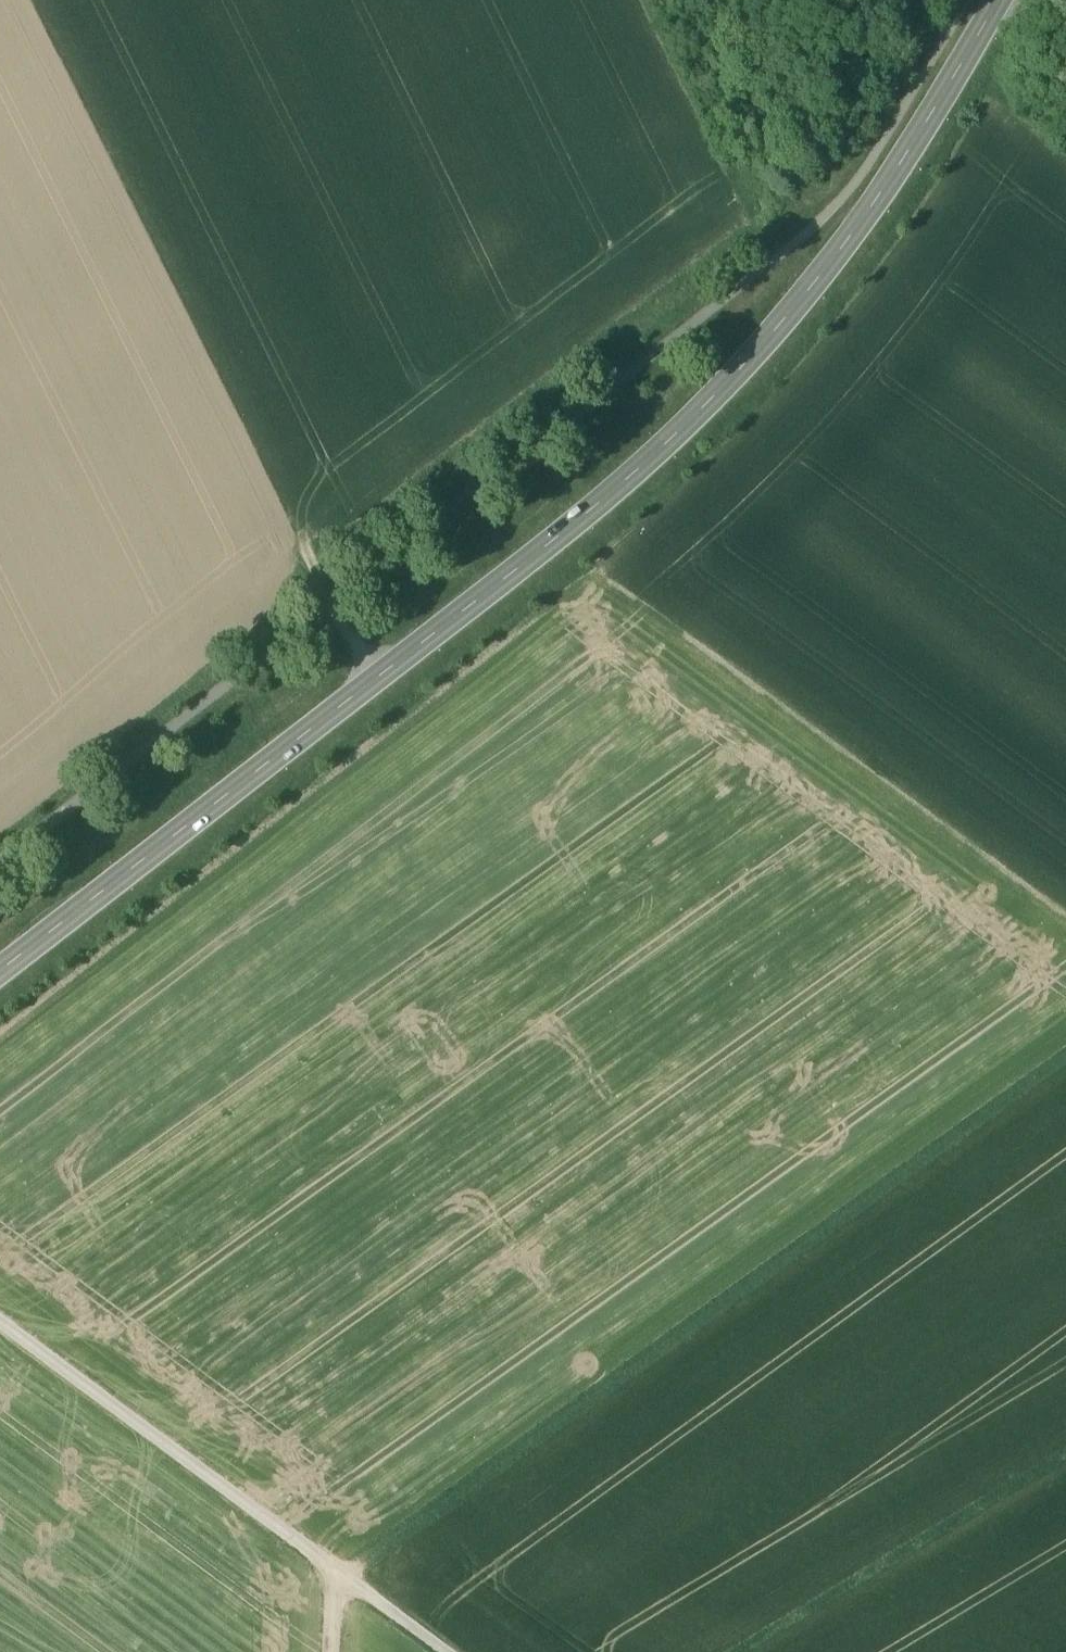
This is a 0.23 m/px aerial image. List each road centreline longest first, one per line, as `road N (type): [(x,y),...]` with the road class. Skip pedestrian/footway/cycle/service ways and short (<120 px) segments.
road 1 (secondary): [(0,968),(635,475),(780,328),(895,173),(999,0)]
road 2 (track): [(0,1321),(445,1651)]
road 3 (track): [(380,678),(304,549),(320,495)]

